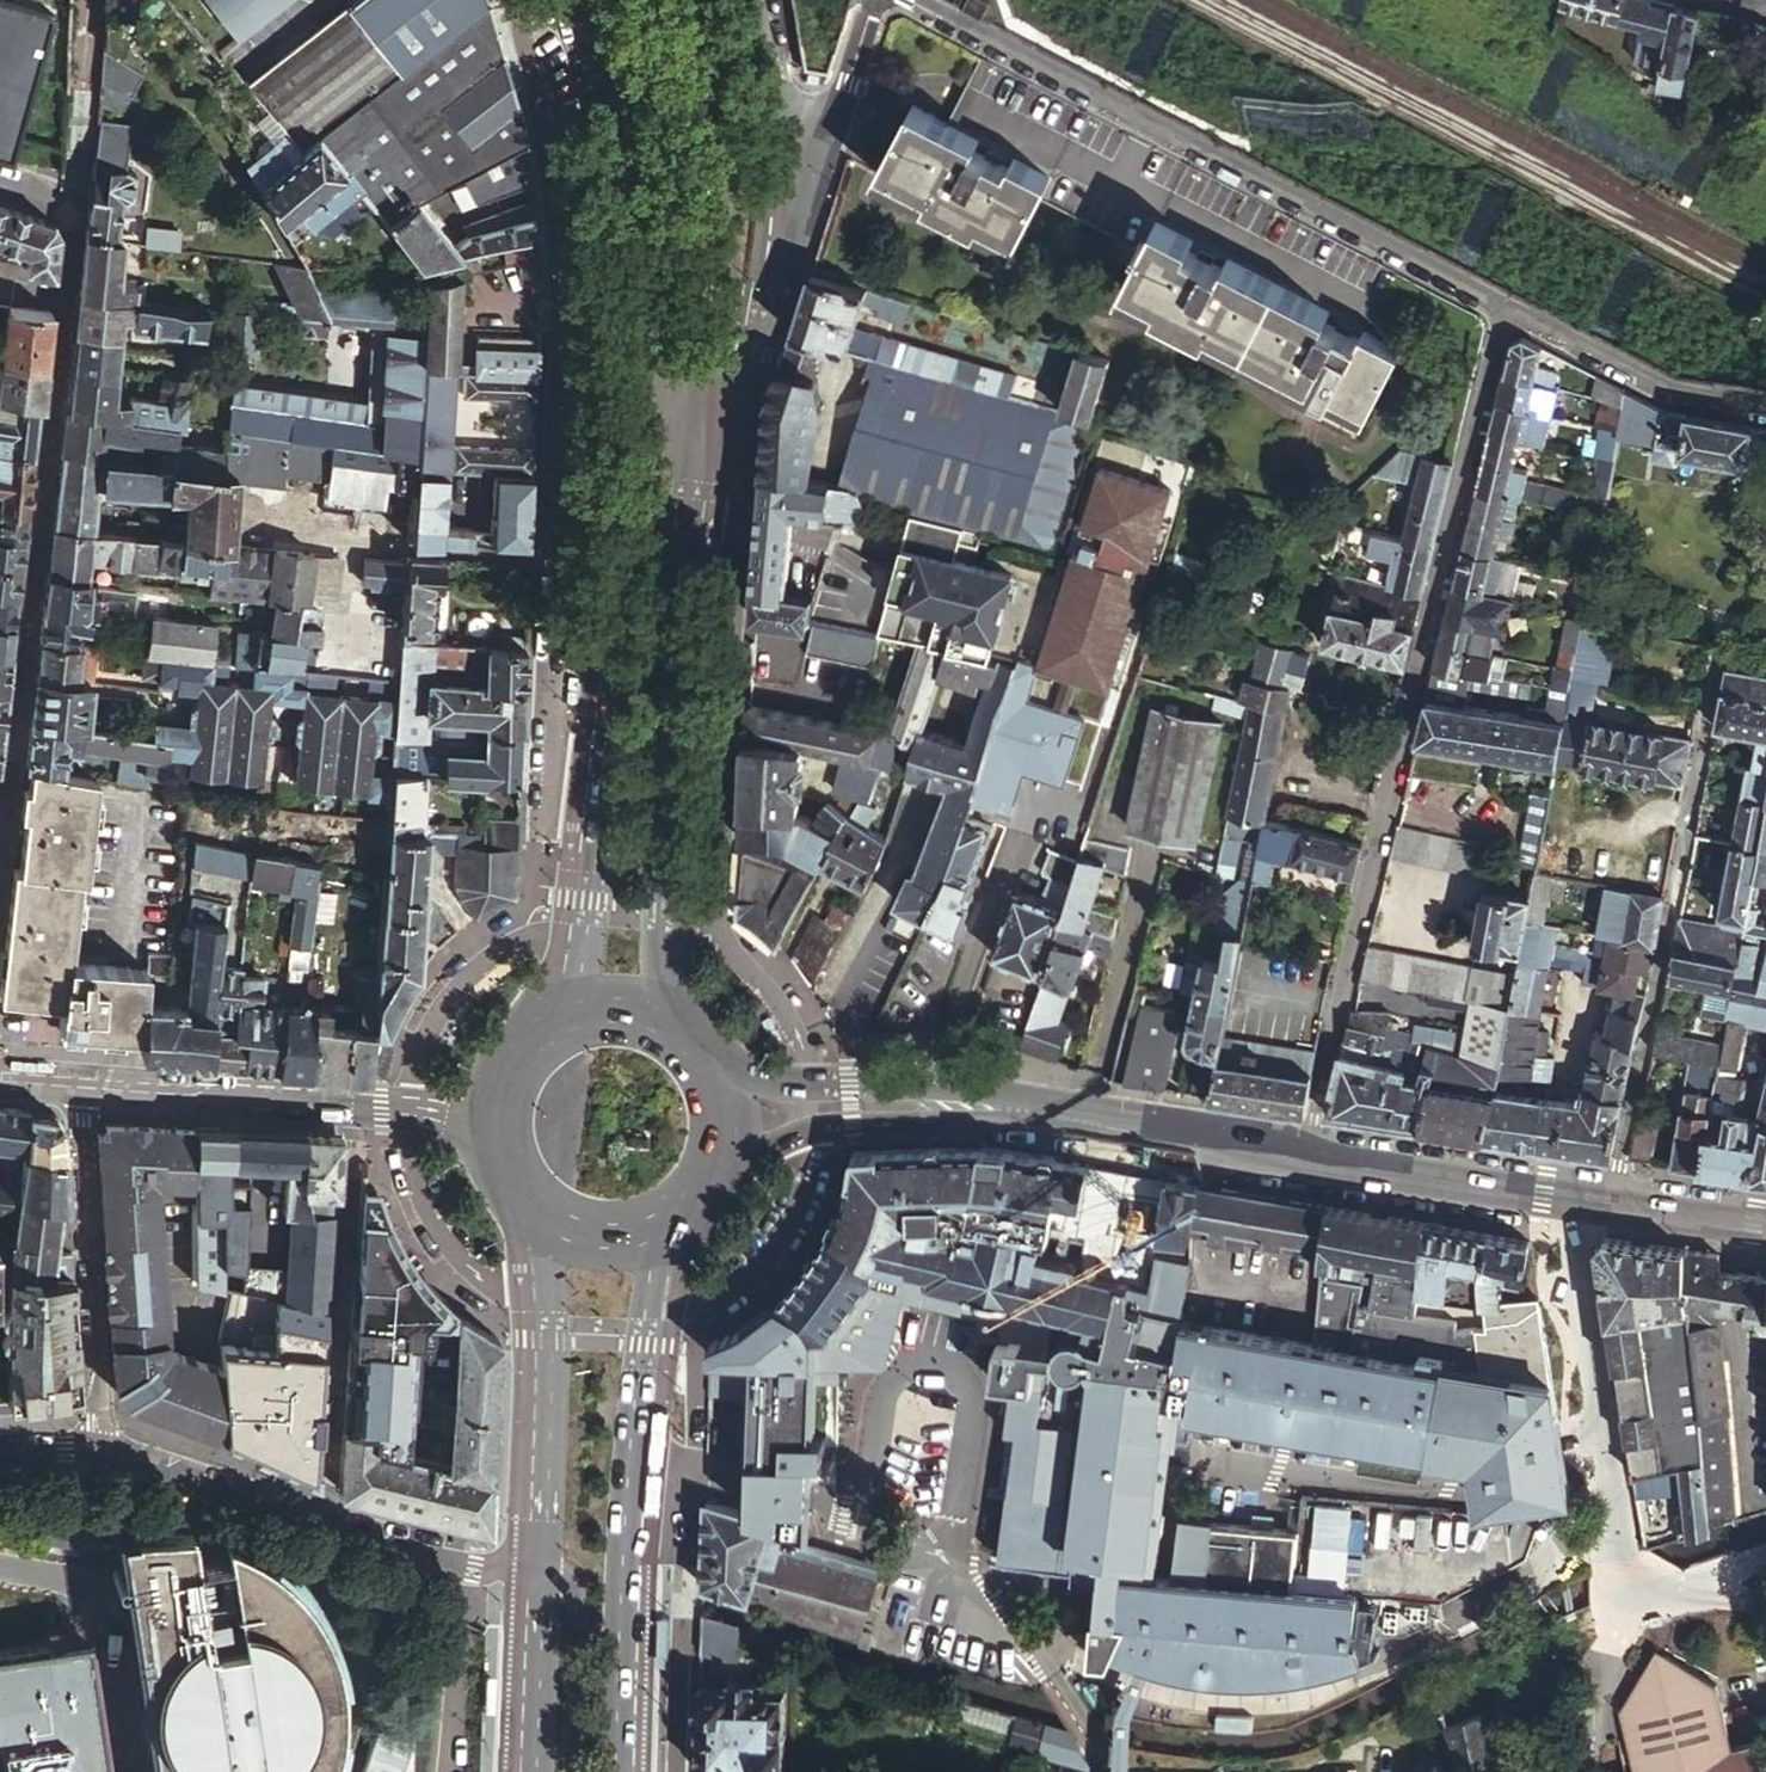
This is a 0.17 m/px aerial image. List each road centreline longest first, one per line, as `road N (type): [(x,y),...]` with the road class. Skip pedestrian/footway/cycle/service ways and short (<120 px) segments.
road 1 (residential): [(1309,1153),(1500,294)]
road 2 (residential): [(1500,294),(923,0)]
road 3 (residential): [(74,218),(0,820)]
road 4 (primary): [(678,1030),(669,915),(707,451)]
road 5 (primary): [(623,1771),(650,1337),(660,1266),(680,1213)]
road 6 (primary): [(632,470),(585,910),(565,1017)]
road 7 (residential): [(1612,1199),(1710,698)]
road 8 (primary): [(590,0),(609,47),(639,183),(644,339),(632,470)]
road 9 (primary): [(707,451),(708,175),(667,0)]
road 10 (residential): [(326,1526),(354,1107)]
road 11 (unclassified): [(1585,1195),(1578,1253),(1621,1557),(1645,1601)]
road 12 (tertiary): [(1095,1120),(995,1095),(869,1083),(785,1085),(711,1068)]
road 13 (tertiary): [(718,1163),(821,1126),(1095,1120)]
road 14 (residential): [(108,1453),(82,1087)]
road 15 (primary): [(533,1207),(541,1332),(534,1572)]
road 16 (tertiary): [(707,451),(770,301),(828,114)]
road 17 (residential): [(1765,405),(1690,390),(1500,294)]
road 18 (residential): [(131,1771),(99,1602),(67,1578),(0,1568)]
road 19 (tertiary): [(1309,1153),(1585,1195)]
road 20 (tertiary): [(82,1087),(354,1107)]
road 21 (unclassified): [(572,1771),(579,1591),(562,1575),(534,1572)]
road 22 (residential): [(326,1526),(108,1453)]
road 23 (tertiary): [(1095,1120),(1309,1153)]
road 24 (residential): [(534,1572),(484,1567),(326,1526)]
road 25 (primary): [(534,1572),(529,1771)]
road 26 (unclassified): [(828,114),(763,94),(744,0)]
road 27 (primary): [(533,1207),(594,1236),(640,1233),(680,1213)]
road 28 (tertiary): [(1612,1199),(1765,1222)]
road 29 (tertiary): [(354,1107),(496,1128)]
road 30 (primary): [(565,1017),(516,1059),(496,1128)]
road 31 (tertiary): [(828,114),(869,0)]

